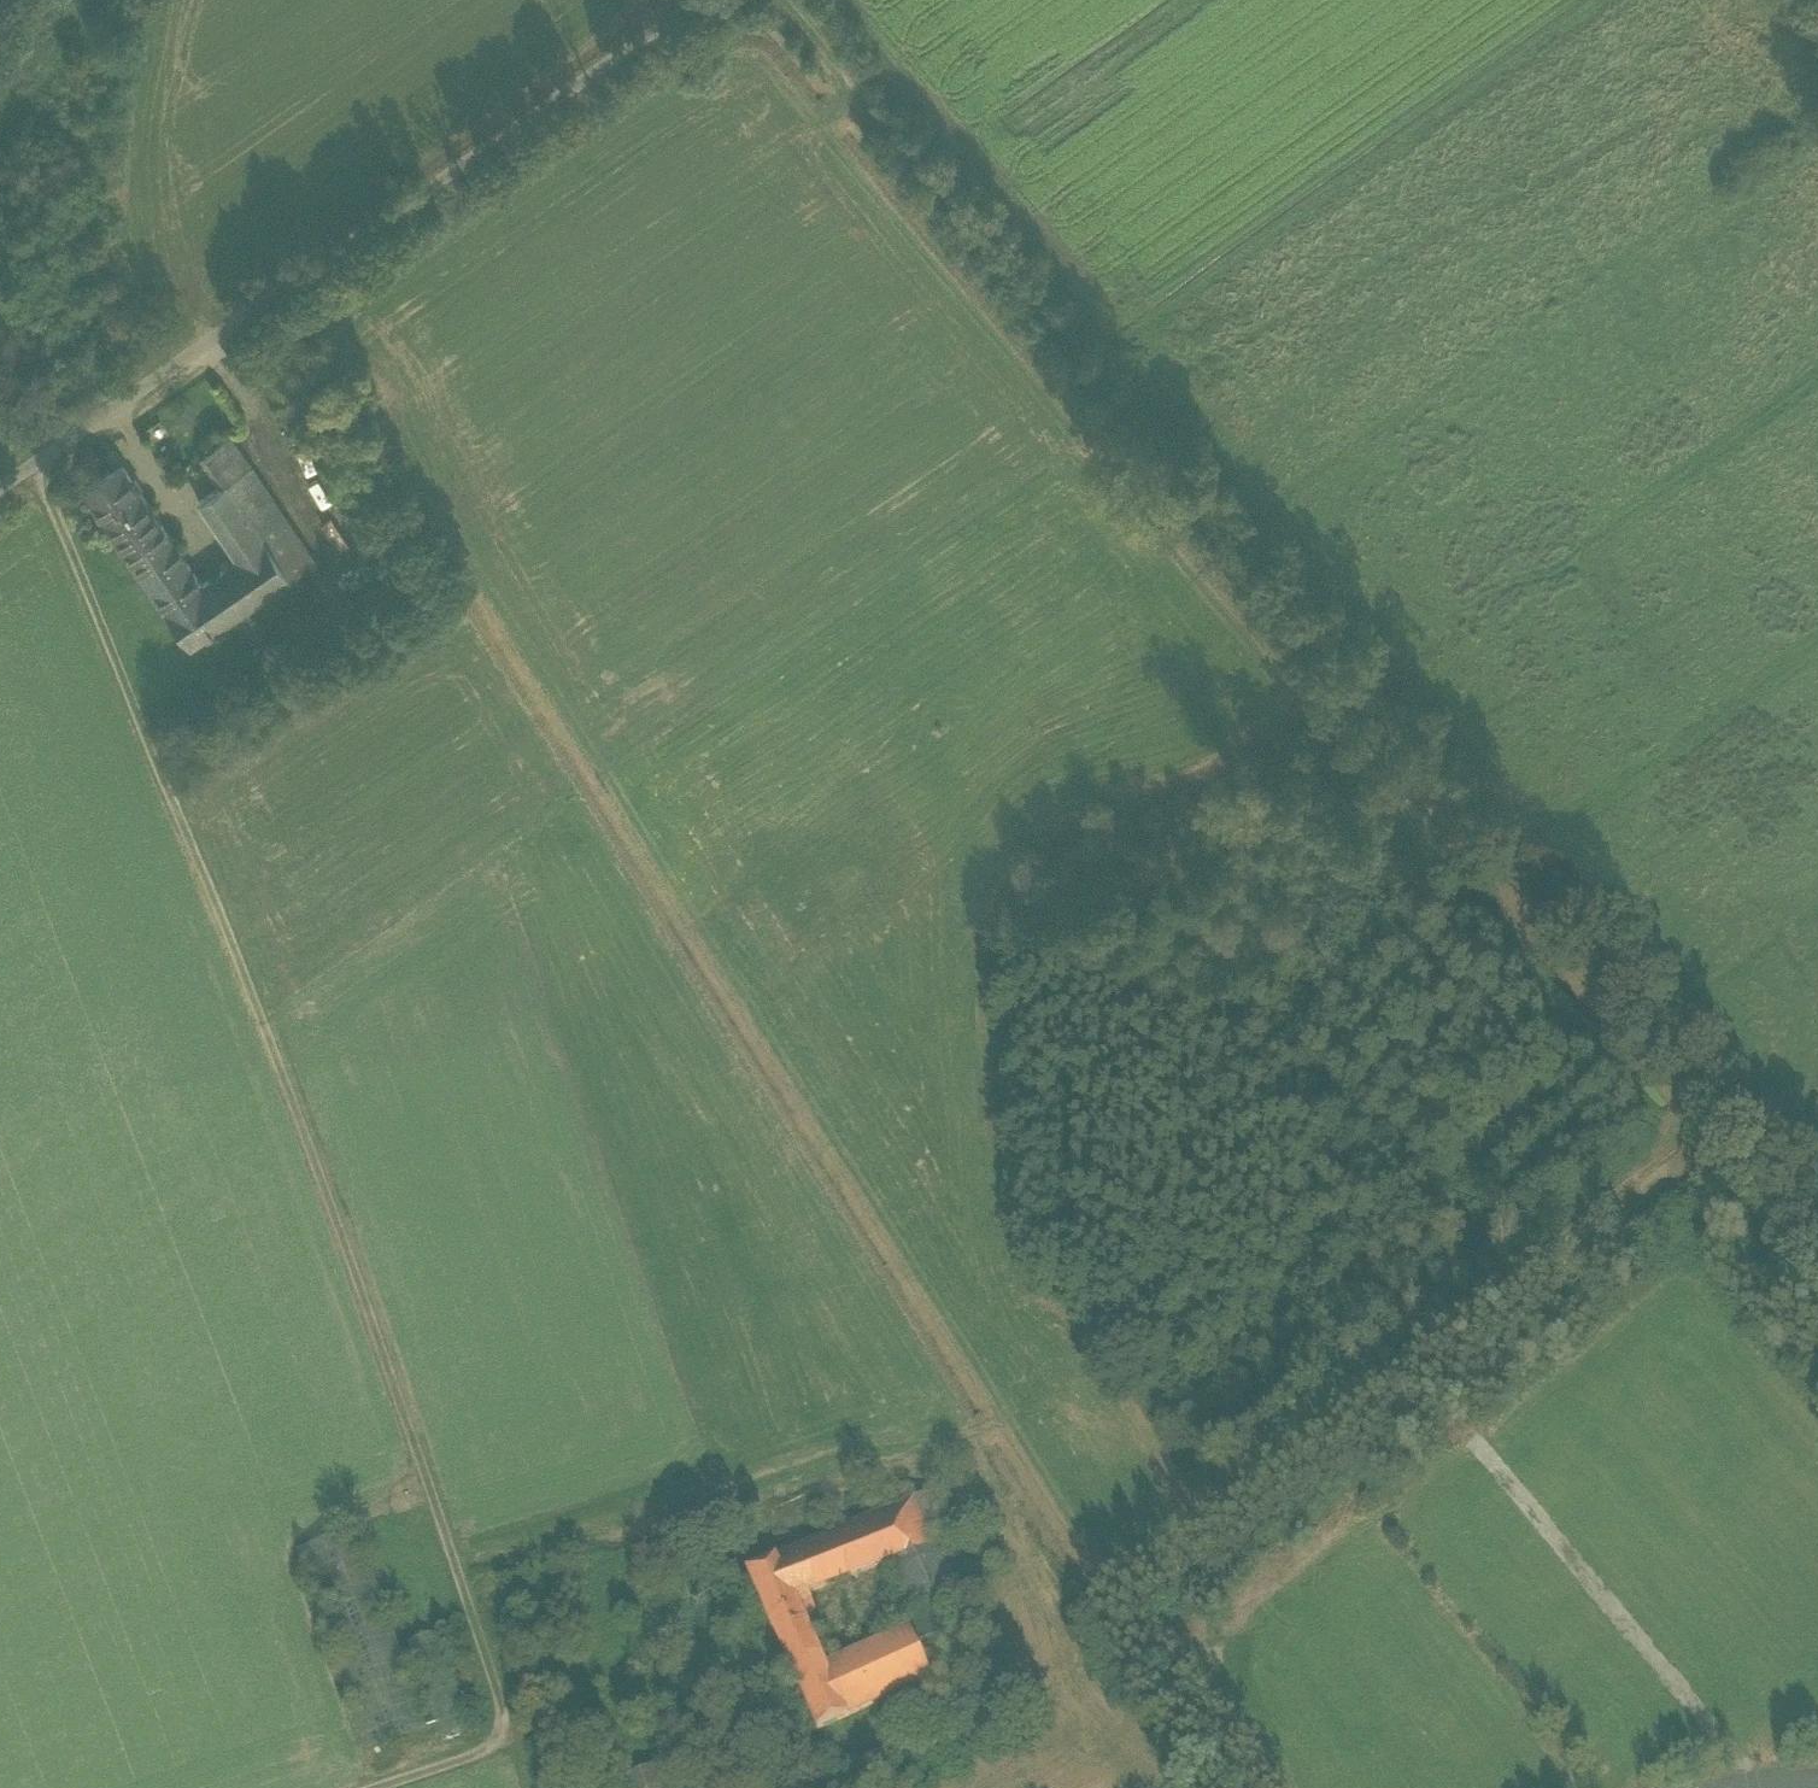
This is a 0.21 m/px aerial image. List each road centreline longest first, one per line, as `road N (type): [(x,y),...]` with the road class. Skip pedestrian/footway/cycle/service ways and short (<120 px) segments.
road 1 (track): [(774,0),(1817,1235)]
road 2 (track): [(510,1744),(264,1016),(44,459)]
road 3 (unclassified): [(0,490),(692,0)]

